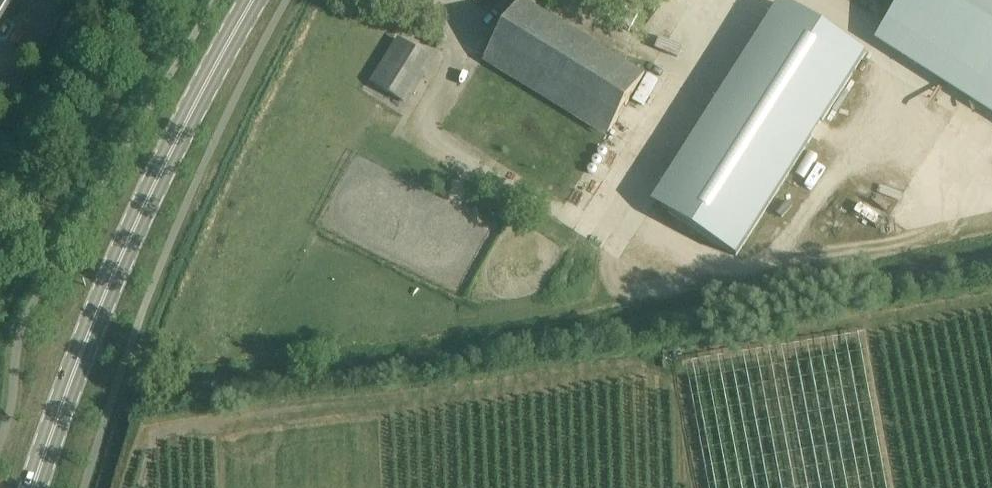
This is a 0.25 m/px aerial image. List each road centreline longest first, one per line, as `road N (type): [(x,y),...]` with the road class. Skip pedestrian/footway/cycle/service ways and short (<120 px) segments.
road 1 (secondary): [(33,487),(135,226),(254,0)]

